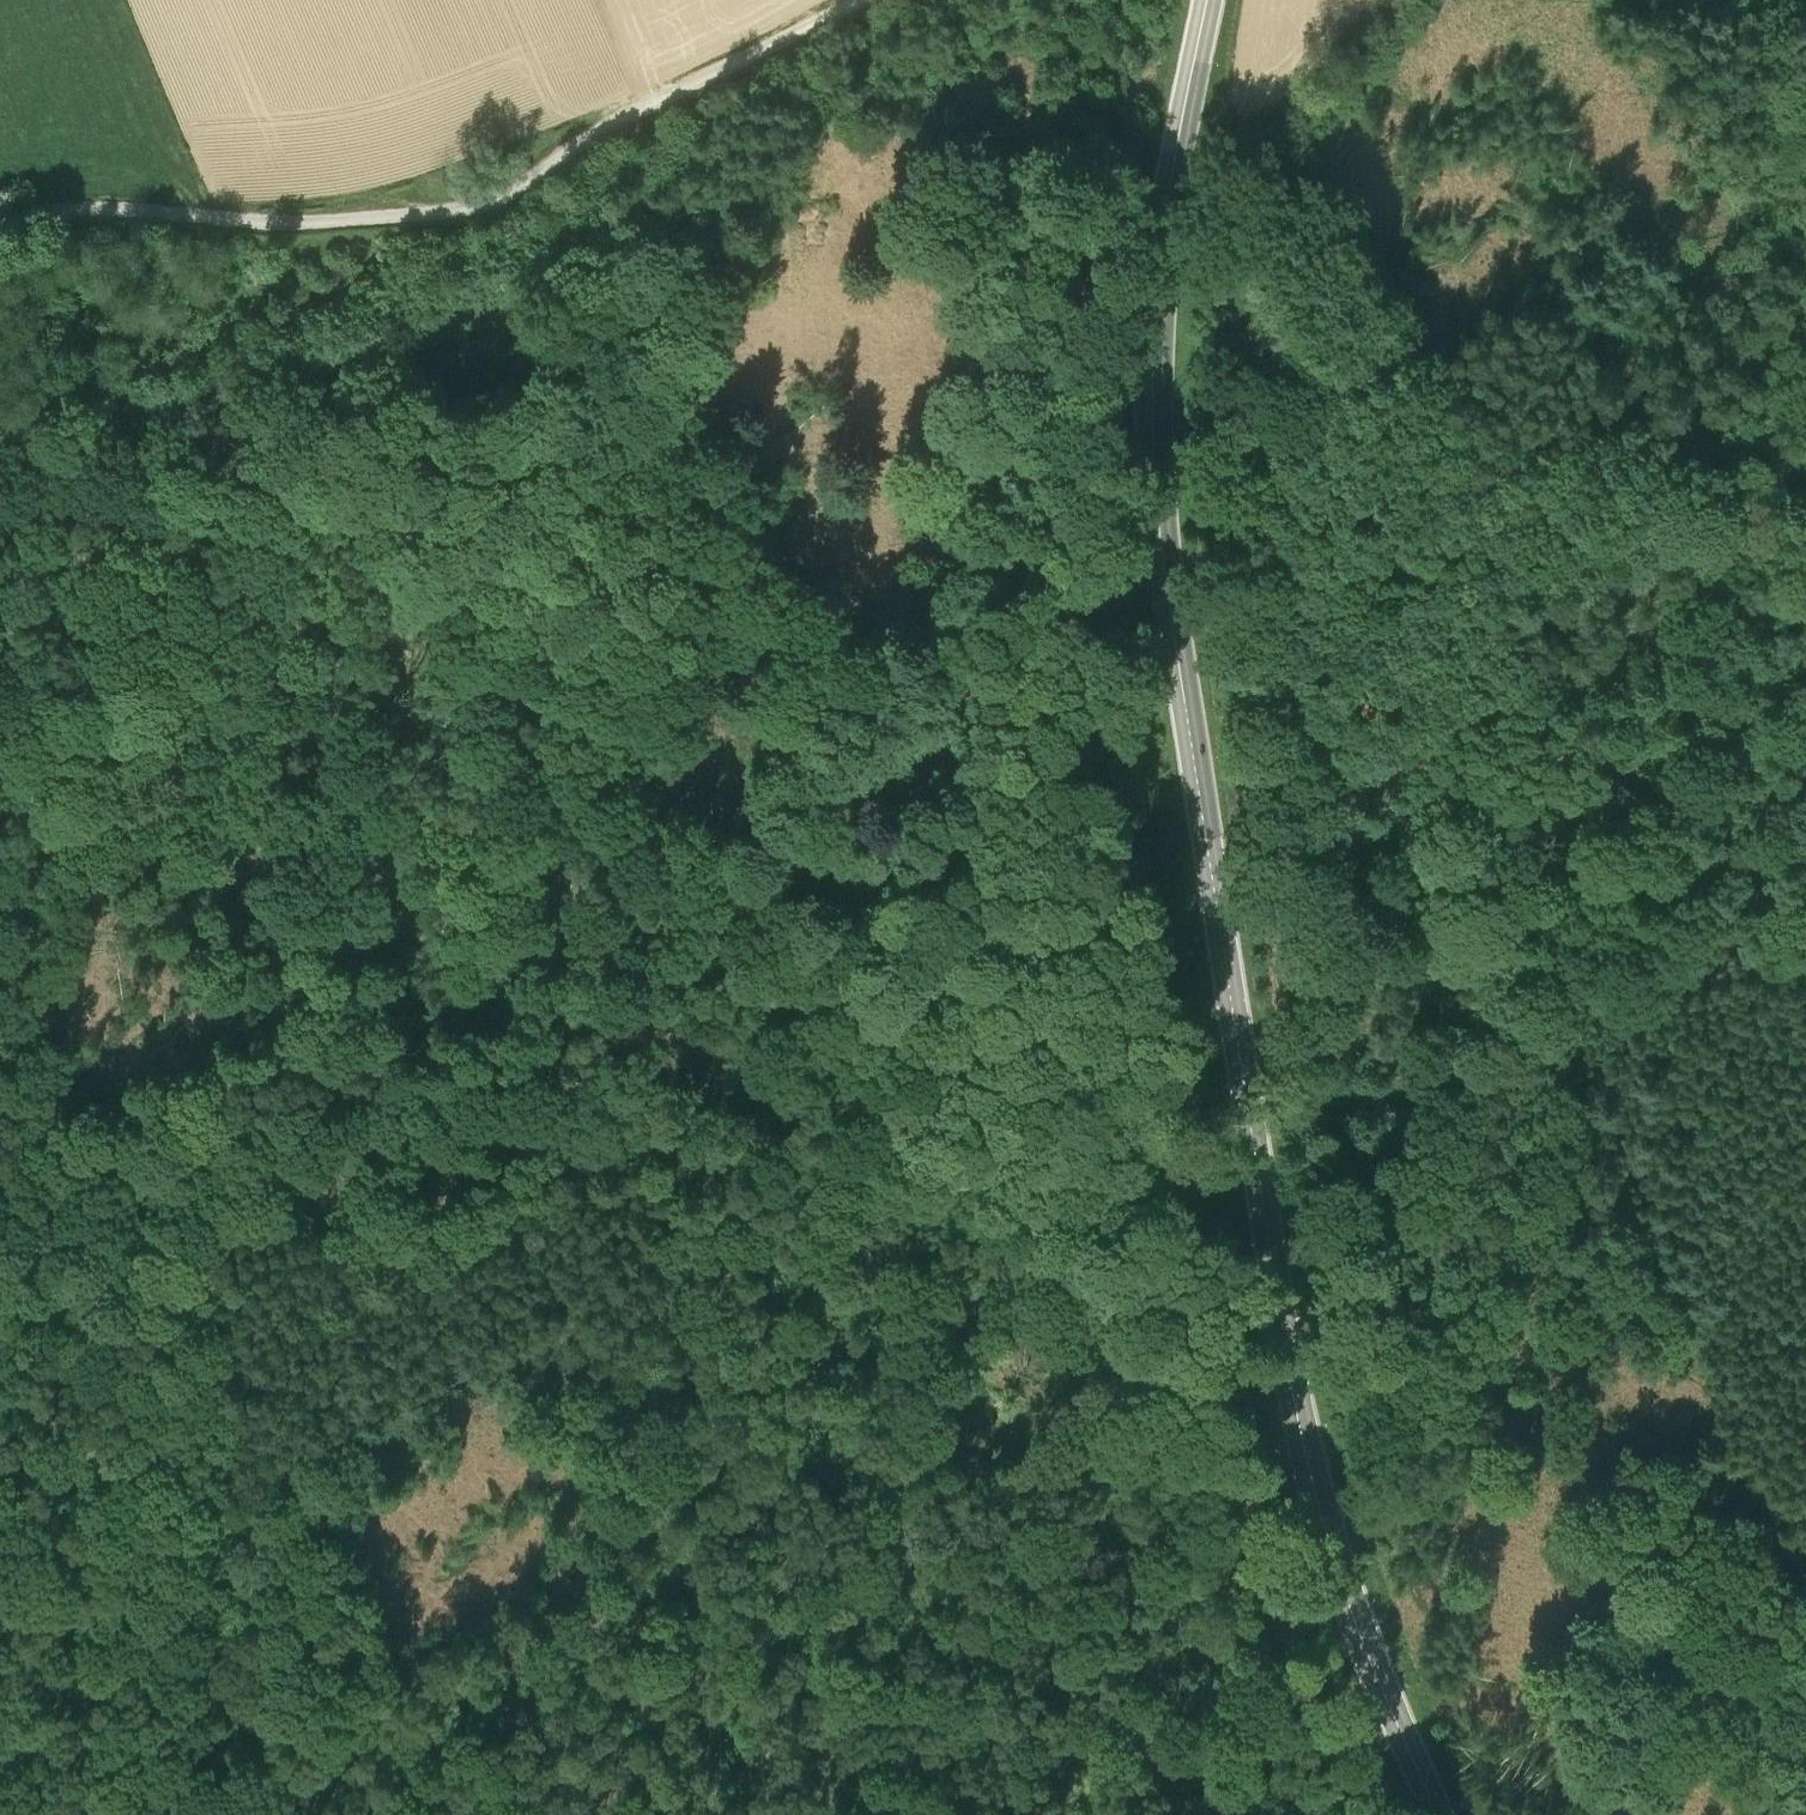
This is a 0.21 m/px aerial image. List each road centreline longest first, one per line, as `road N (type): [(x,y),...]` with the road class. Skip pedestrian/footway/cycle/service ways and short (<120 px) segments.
road 1 (secondary): [(1440,1814),(1350,1602),(1298,1412),(1163,551),(1151,438),(1158,245),(1204,0)]
road 2 (unclassified): [(846,0),(651,94),(478,196),(274,214),(129,198),(0,205)]

